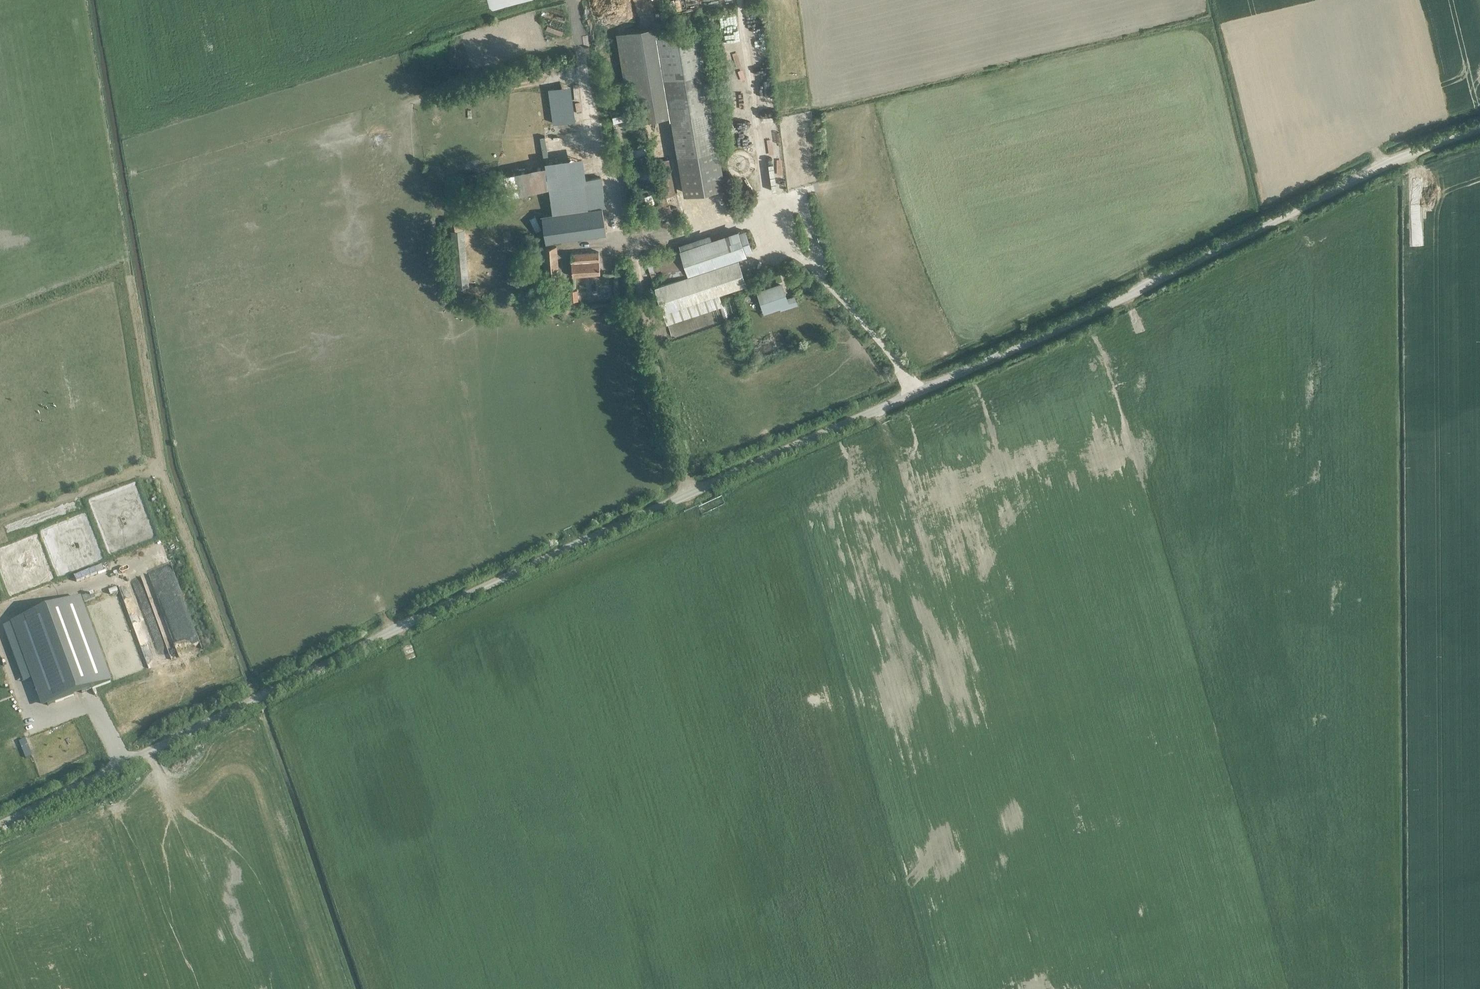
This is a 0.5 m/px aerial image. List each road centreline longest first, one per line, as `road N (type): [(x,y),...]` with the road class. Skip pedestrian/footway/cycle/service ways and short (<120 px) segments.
road 1 (unclassified): [(0,824),(408,622),(1077,320),(1420,149),(1479,128)]

